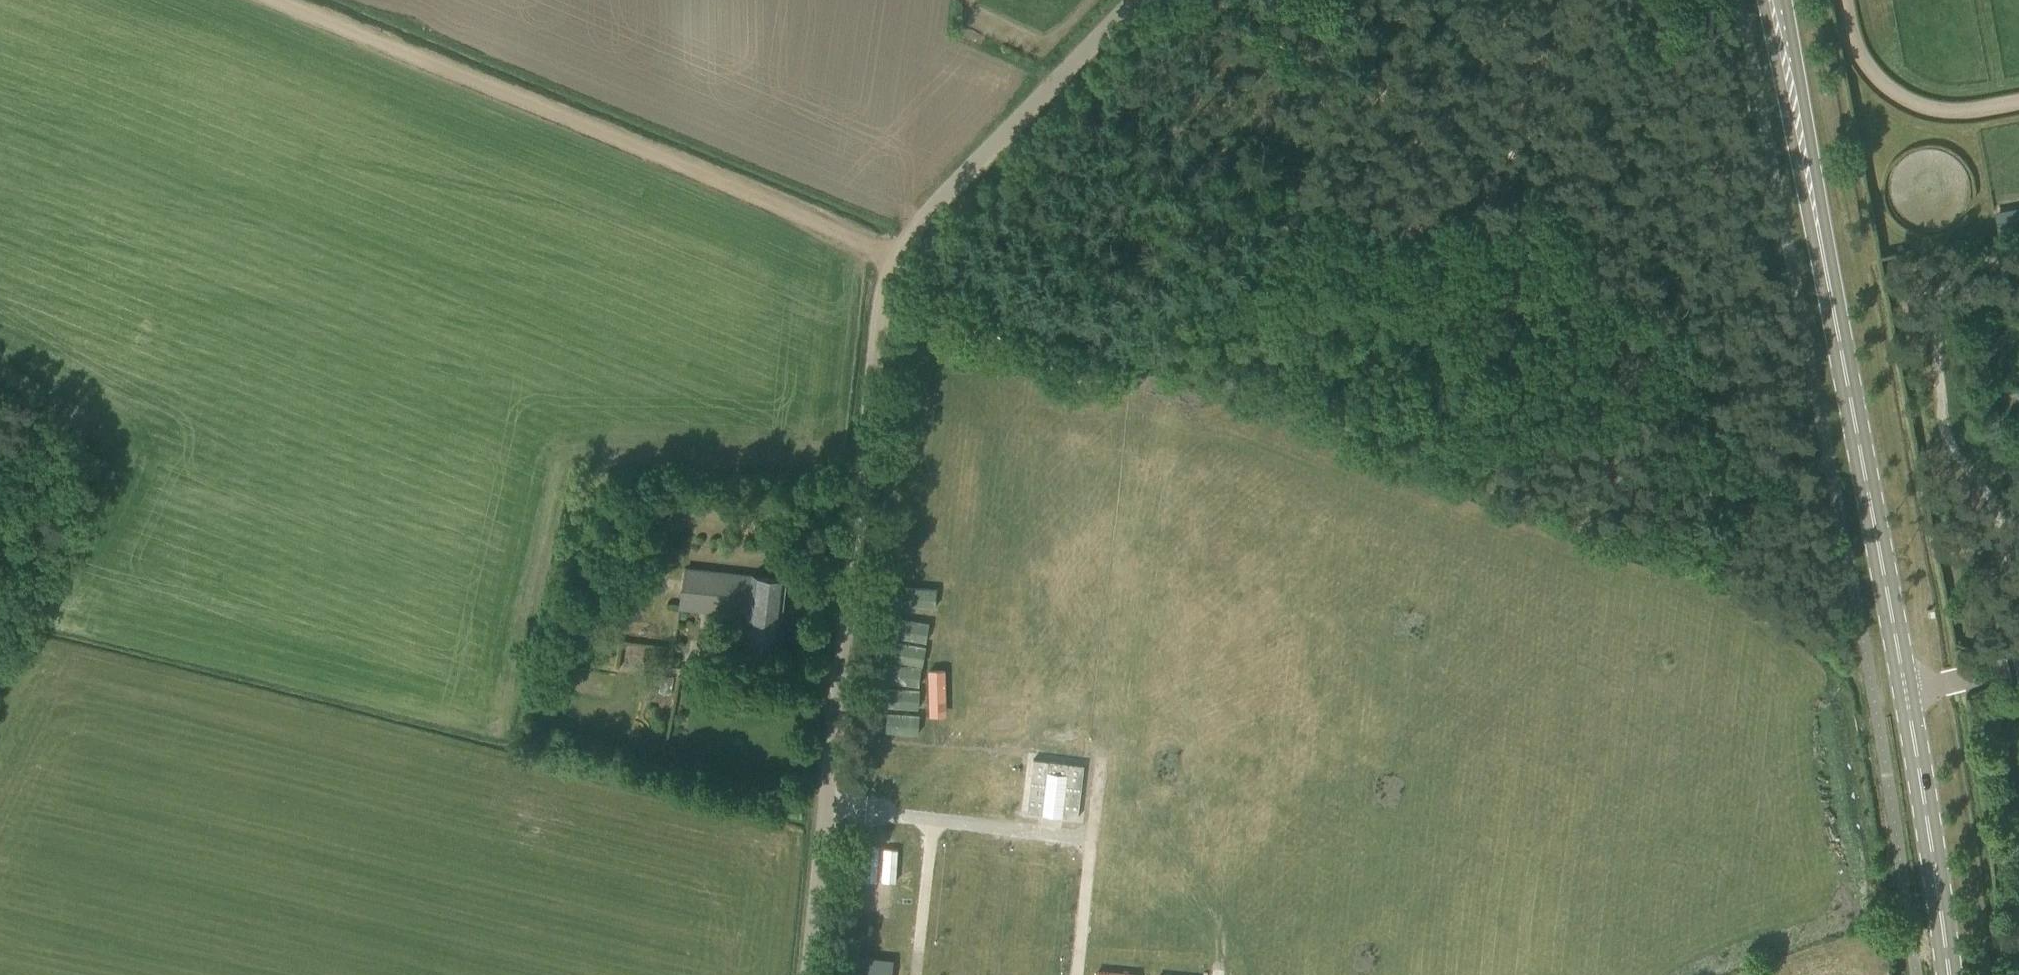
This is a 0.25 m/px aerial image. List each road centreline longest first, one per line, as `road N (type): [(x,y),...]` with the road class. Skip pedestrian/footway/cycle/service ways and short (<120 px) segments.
road 1 (unclassified): [(807,974),(882,296),(904,234),(1139,0)]
road 2 (secondary): [(1946,974),(1904,691),(1770,0)]
road 3 (track): [(275,0),(897,257)]

